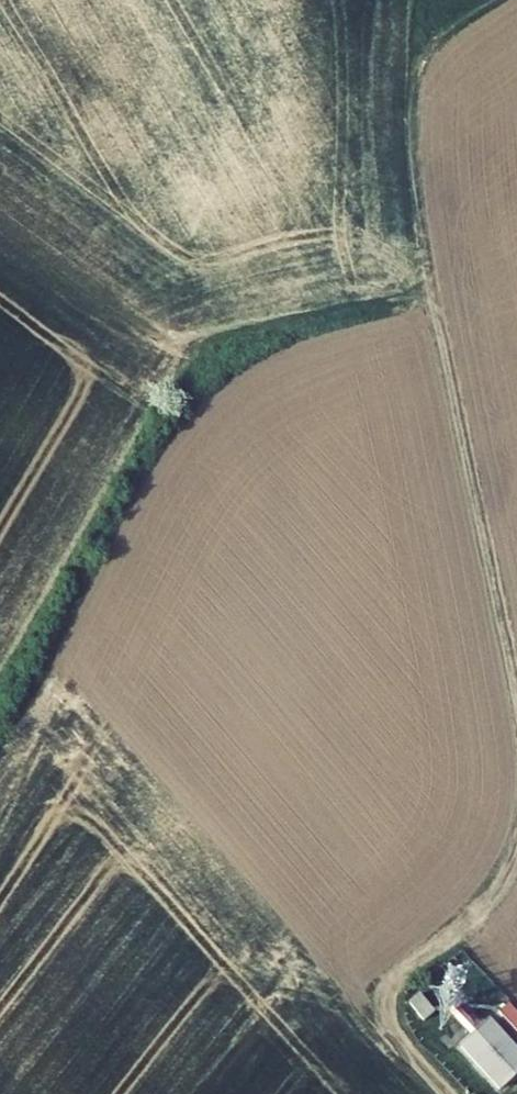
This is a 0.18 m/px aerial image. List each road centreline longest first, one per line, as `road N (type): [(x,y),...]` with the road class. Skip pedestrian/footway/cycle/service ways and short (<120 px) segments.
road 1 (track): [(516,679),(429,242)]
road 2 (track): [(451,1093),(385,1022),(388,987),(483,909),(516,861)]
road 3 (track): [(502,0),(420,56),(415,68),(429,242)]

